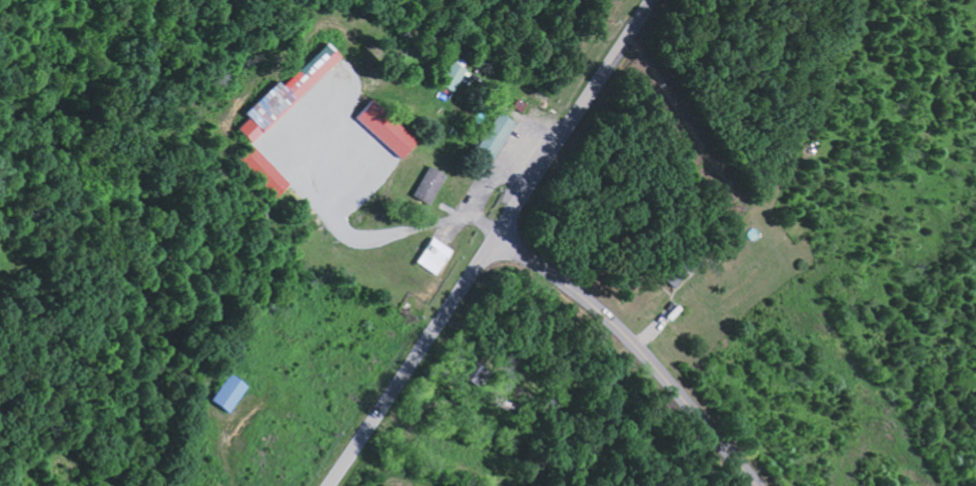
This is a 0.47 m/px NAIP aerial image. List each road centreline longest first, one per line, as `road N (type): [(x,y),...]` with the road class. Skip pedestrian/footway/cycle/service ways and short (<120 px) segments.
road 1 (primary): [(329,485),(656,0)]
road 2 (tertiary): [(755,485),(629,339),(497,239)]

